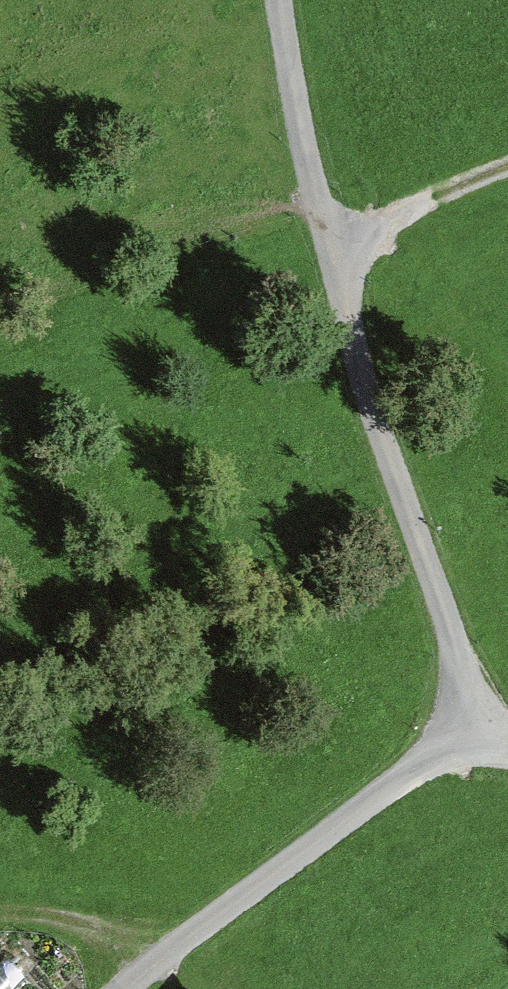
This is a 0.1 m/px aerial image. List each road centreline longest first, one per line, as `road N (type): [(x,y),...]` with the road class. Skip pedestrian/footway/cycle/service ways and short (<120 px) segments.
road 1 (track): [(477,713),(326,249),(285,0)]
road 2 (track): [(121,988),(477,713),(507,733)]
road 3 (track): [(326,249),(430,189),(507,156)]

